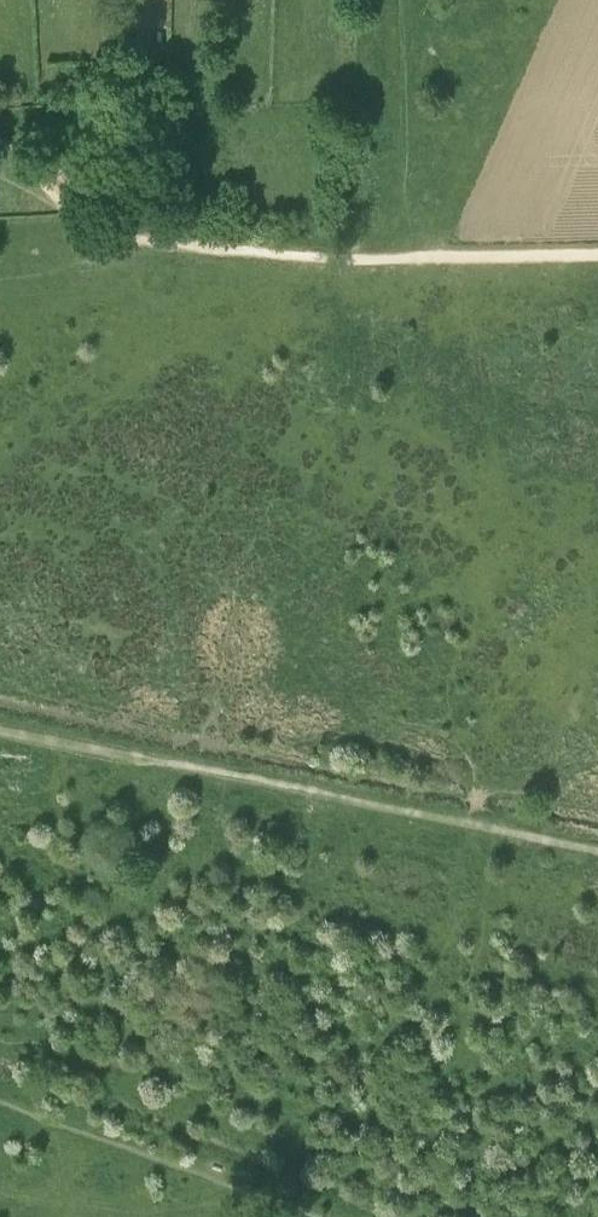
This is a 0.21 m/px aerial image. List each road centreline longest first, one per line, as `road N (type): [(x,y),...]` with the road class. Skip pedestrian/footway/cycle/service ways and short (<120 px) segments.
road 1 (track): [(0,1099),(237,1186)]

